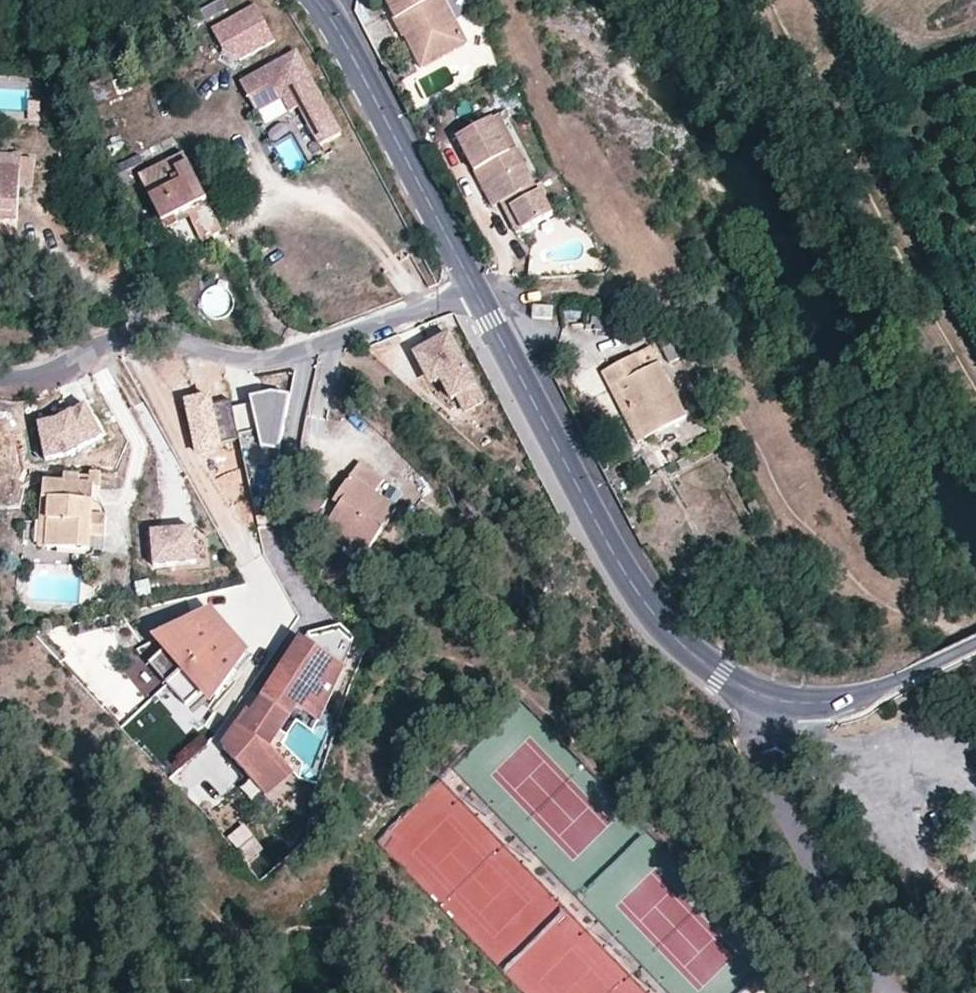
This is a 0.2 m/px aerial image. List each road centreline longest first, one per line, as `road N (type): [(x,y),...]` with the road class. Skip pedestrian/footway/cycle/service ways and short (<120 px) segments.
road 1 (residential): [(476,289),(256,359),(161,335),(123,338),(25,385),(0,382)]
road 2 (tertiary): [(753,691),(688,648),(626,576),(476,289)]
road 3 (tertiary): [(476,289),(314,0)]
road 4 (residential): [(753,691),(756,725),(843,924),(882,992)]
road 5 (tertiary): [(975,648),(838,701),(784,701),(753,691)]

